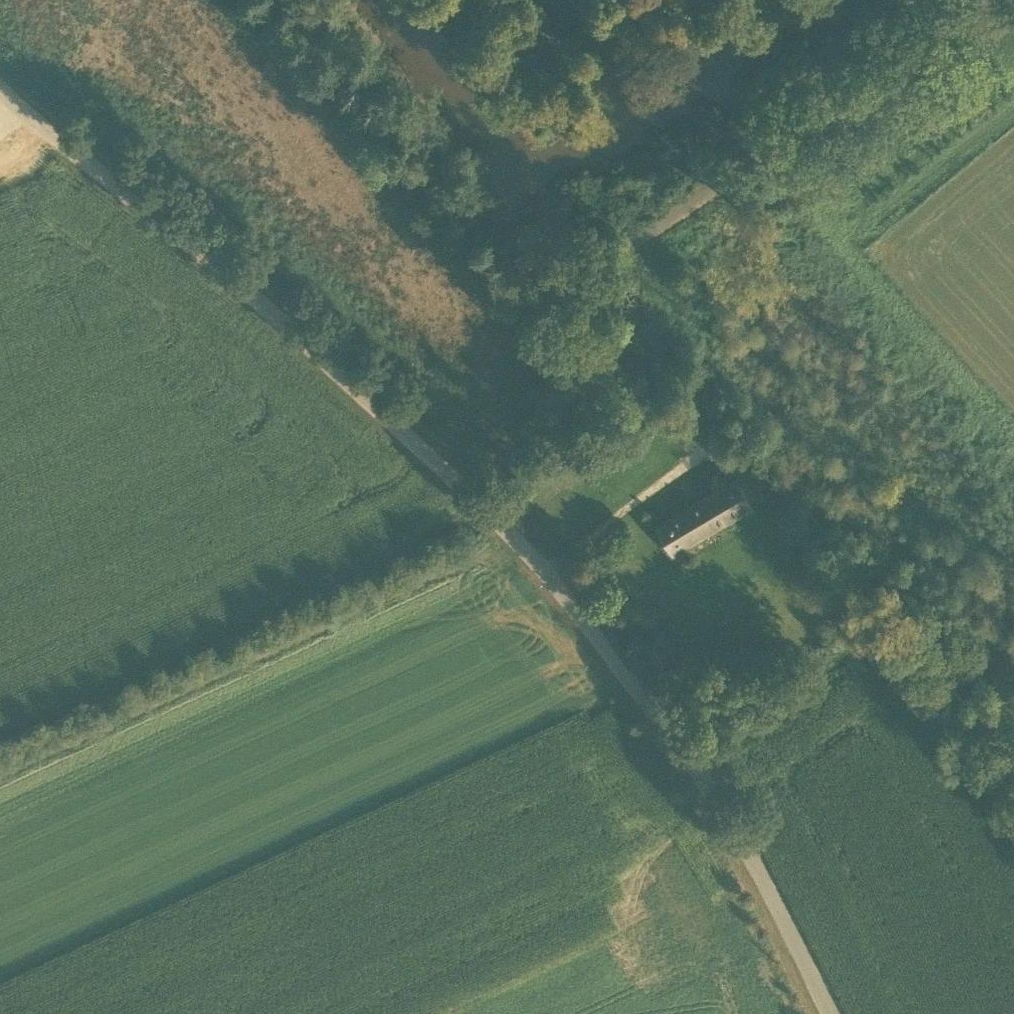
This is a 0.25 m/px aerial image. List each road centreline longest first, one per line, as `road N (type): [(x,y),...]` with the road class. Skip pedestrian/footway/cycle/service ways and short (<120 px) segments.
road 1 (unclassified): [(833,1013),(756,858),(691,752),(527,549),(378,408),(0,94)]
road 2 (track): [(484,508),(0,735)]
road 3 (track): [(986,0),(625,251)]

